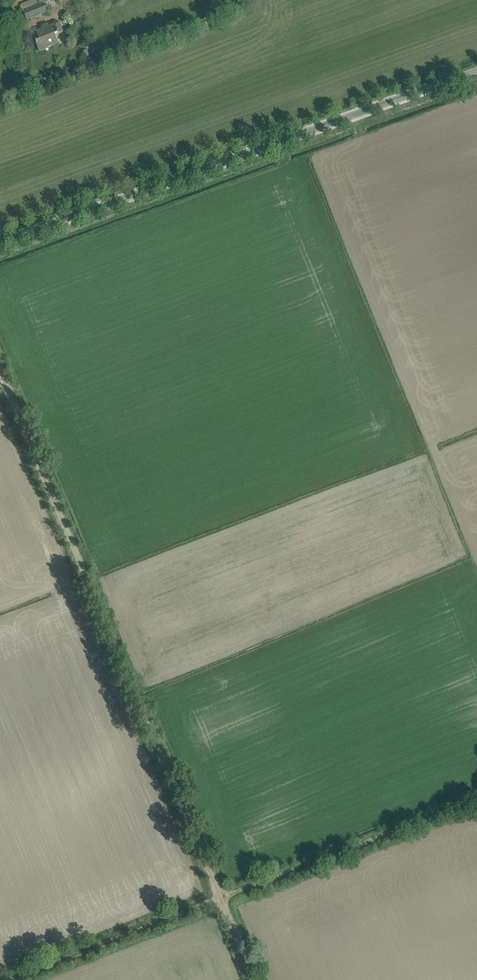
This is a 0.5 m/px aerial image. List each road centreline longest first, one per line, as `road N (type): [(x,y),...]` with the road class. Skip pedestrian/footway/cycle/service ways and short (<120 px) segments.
road 1 (track): [(0,380),(220,899)]
road 2 (unclassified): [(0,235),(476,71)]
road 3 (track): [(220,899),(476,799)]
road 4 (track): [(9,979),(220,899)]

